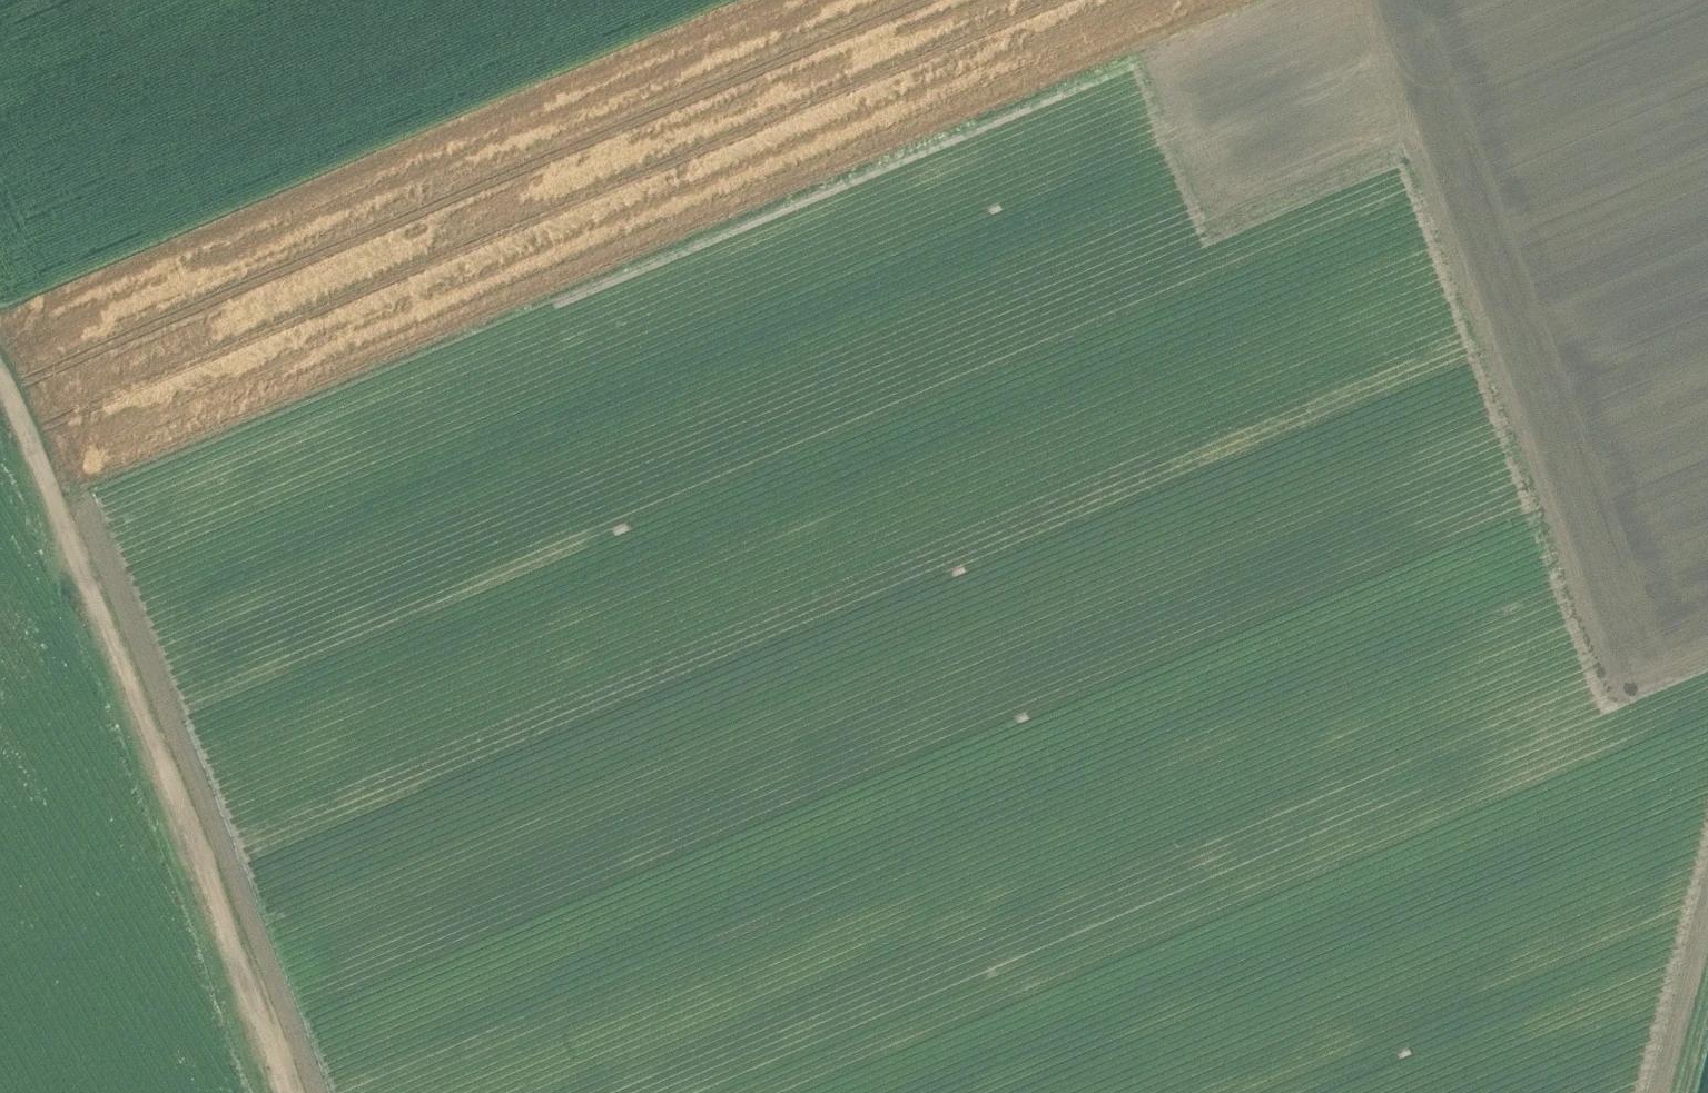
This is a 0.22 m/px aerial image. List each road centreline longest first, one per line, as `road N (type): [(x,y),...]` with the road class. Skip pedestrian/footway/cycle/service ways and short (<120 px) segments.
road 1 (track): [(283,1092),(114,640),(0,403)]

